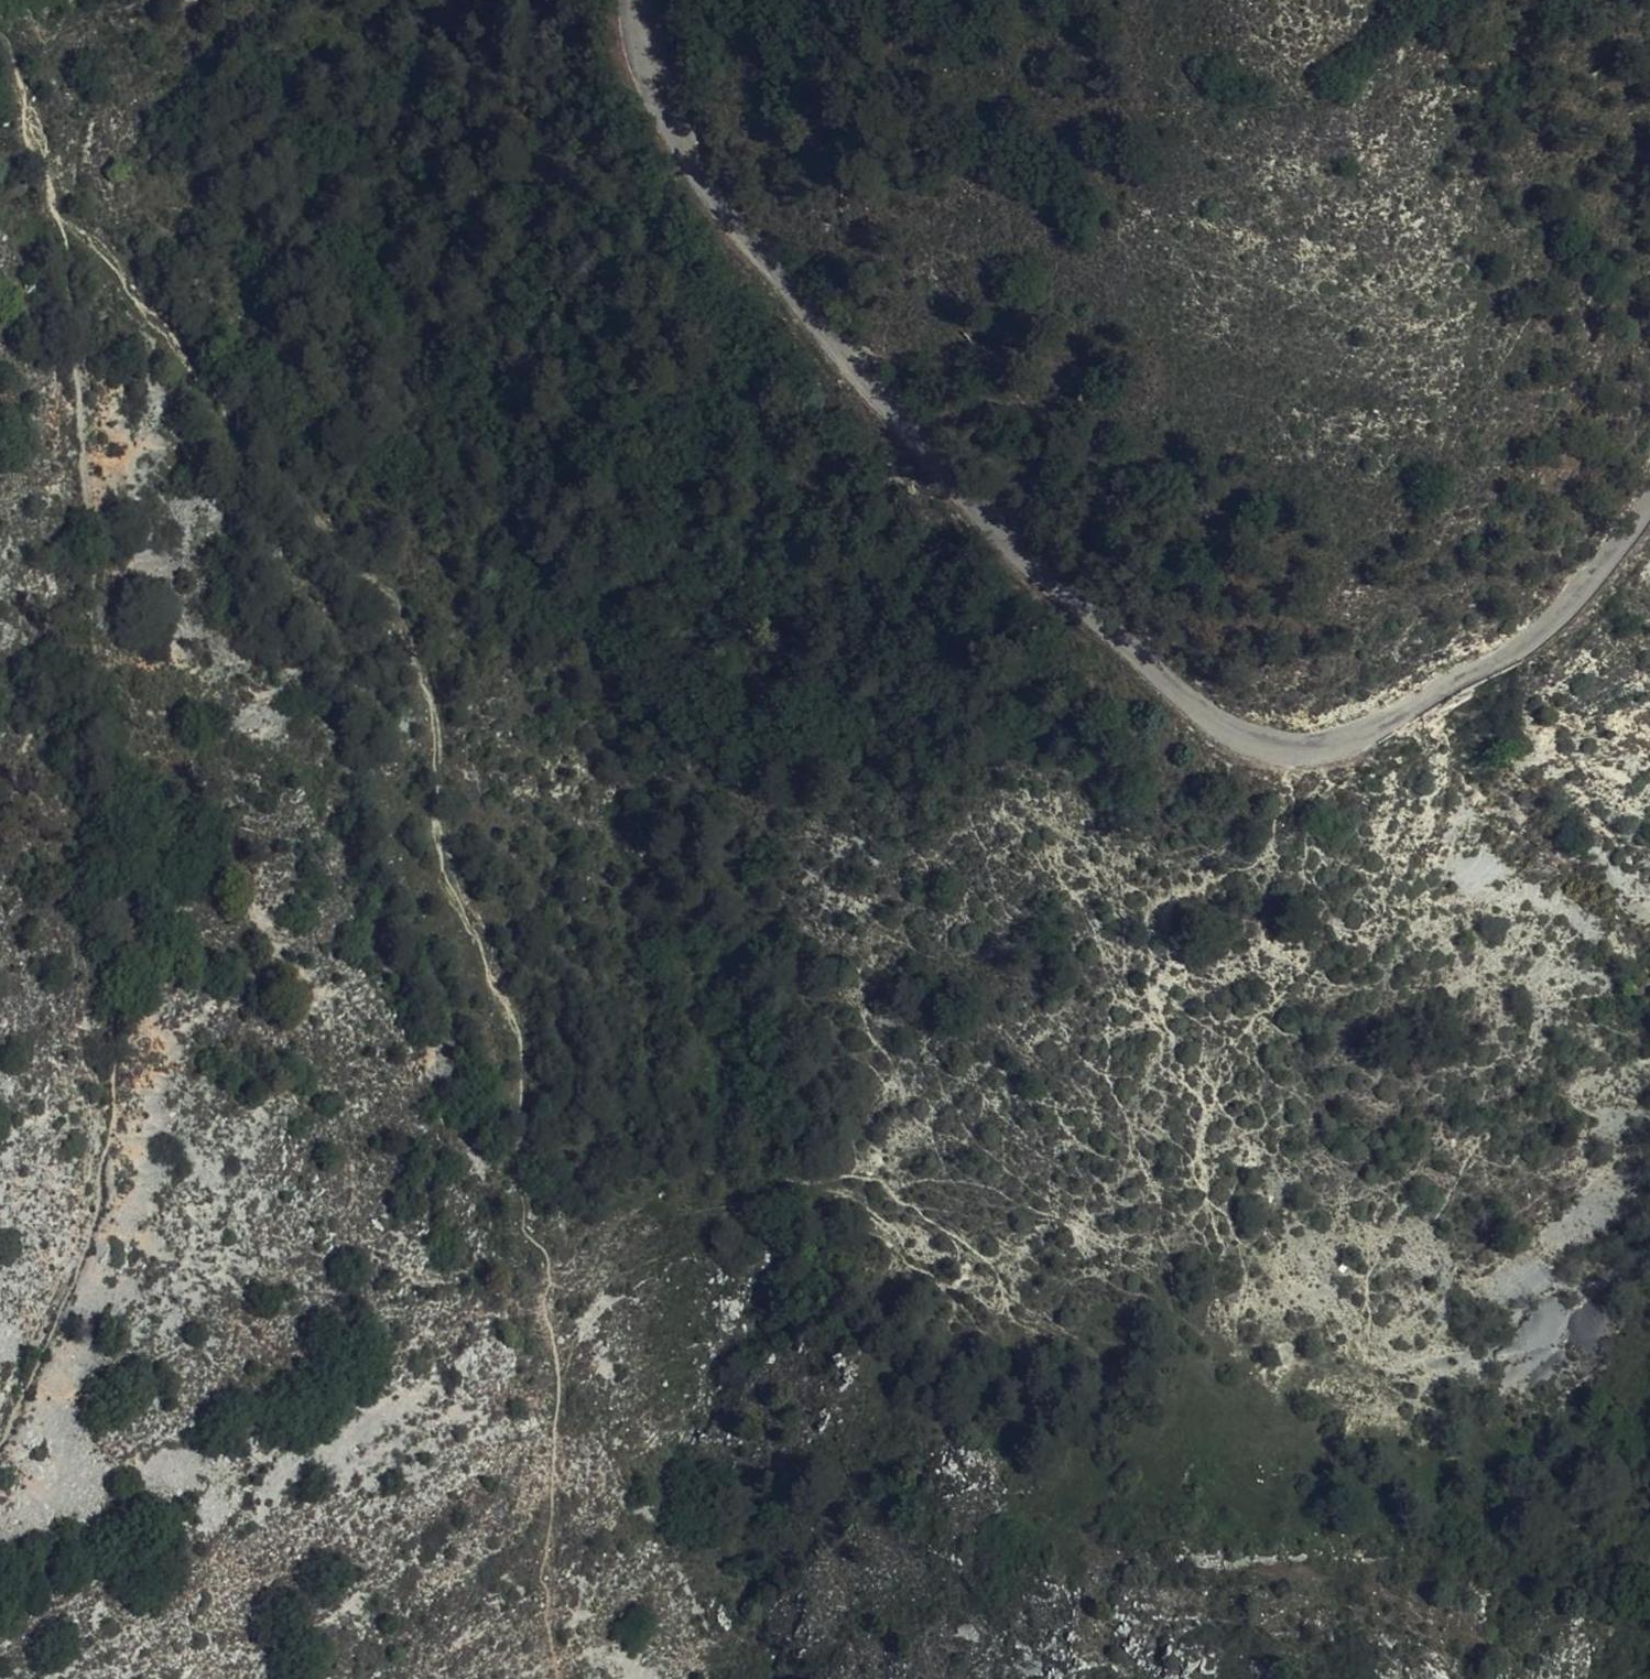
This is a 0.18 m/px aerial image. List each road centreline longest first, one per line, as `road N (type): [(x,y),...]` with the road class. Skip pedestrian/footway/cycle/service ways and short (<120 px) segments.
road 1 (tertiary): [(637,0),(643,48),(718,201),(847,363),(1028,566),(1223,727),(1294,749),(1368,729),(1522,645),(1590,579),(1649,497)]

